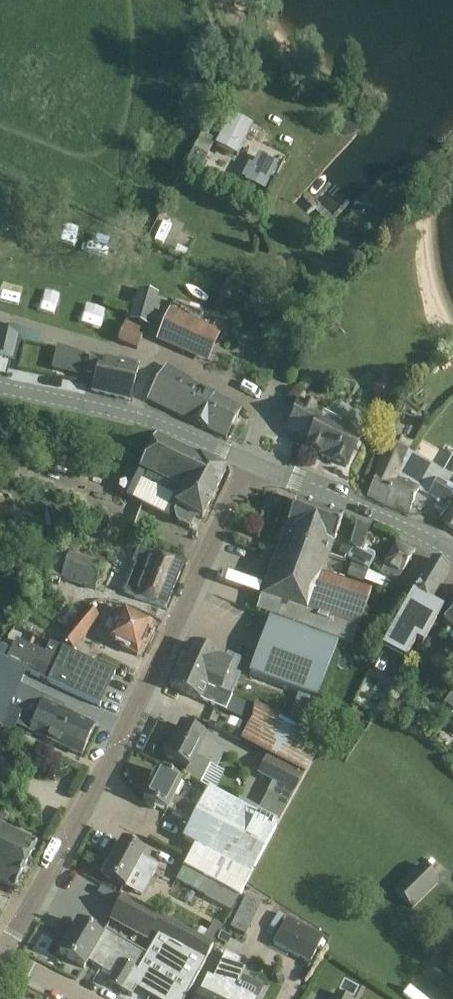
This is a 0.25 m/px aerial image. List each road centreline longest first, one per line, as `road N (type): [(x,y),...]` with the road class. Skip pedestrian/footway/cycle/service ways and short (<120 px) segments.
road 1 (tertiary): [(0,955),(101,772),(250,460)]
road 2 (tertiary): [(250,460),(145,419),(0,388)]
road 3 (tertiary): [(452,552),(250,460)]

